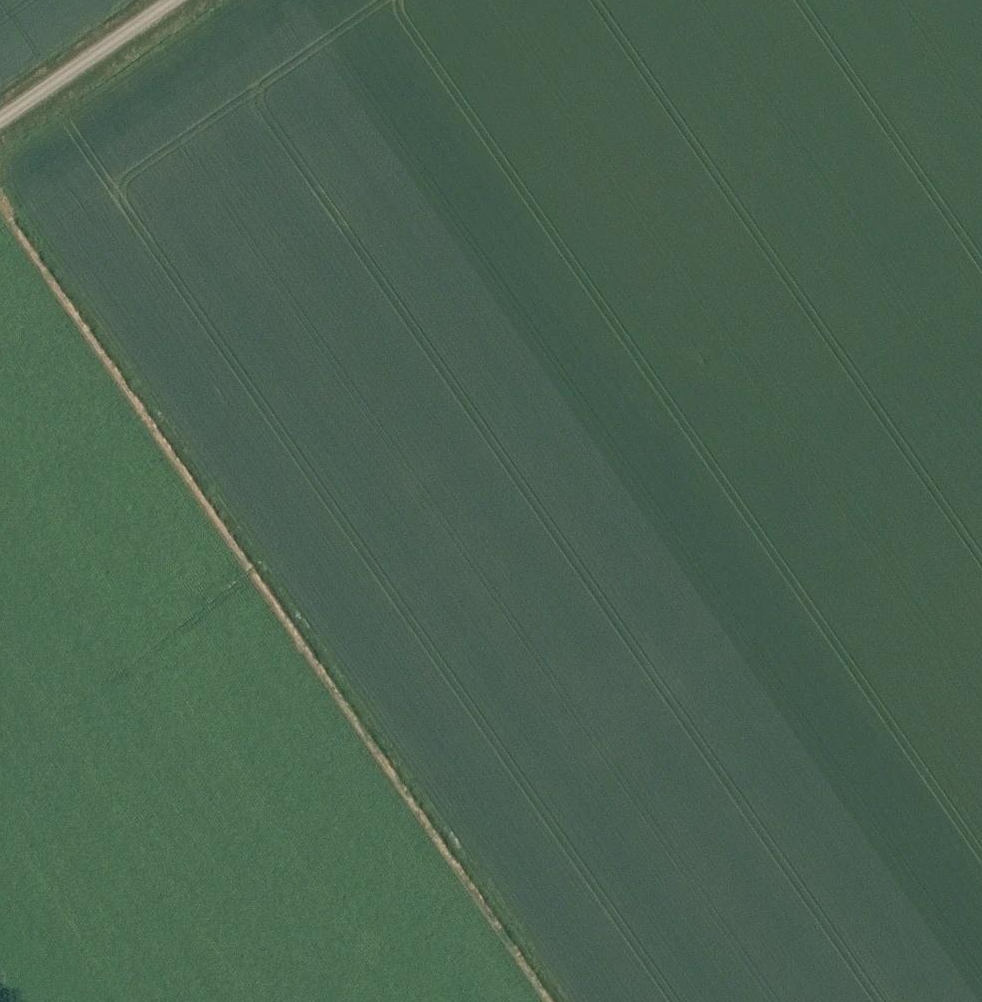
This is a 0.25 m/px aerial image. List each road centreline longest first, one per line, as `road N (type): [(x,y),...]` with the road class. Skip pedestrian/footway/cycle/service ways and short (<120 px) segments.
road 1 (unclassified): [(0,119),(172,0)]

